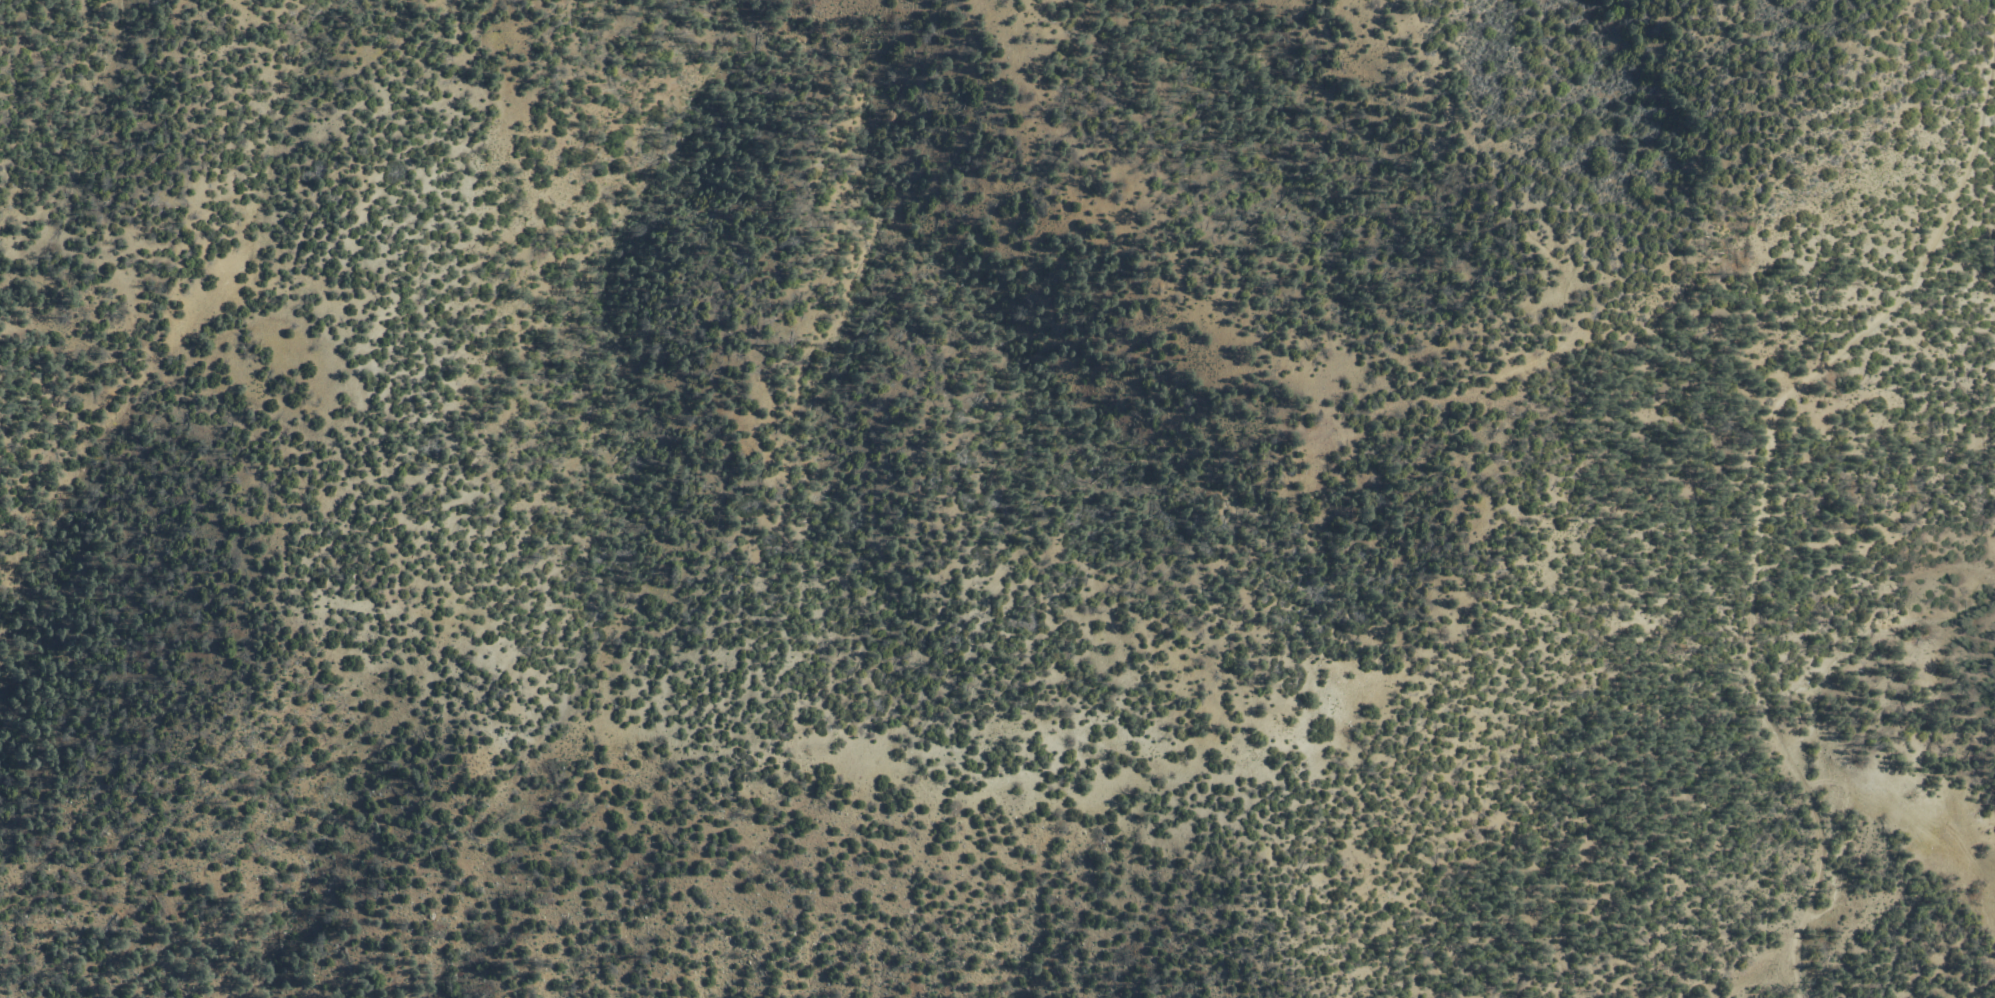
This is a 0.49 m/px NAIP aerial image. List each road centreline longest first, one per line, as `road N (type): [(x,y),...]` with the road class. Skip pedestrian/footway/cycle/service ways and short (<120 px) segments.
road 1 (residential): [(1802,997),(1794,953),(1822,861),(1816,815),(1764,713),(1745,641),(1773,423),(1784,397),(1901,302),(1975,146),(1994,32)]

